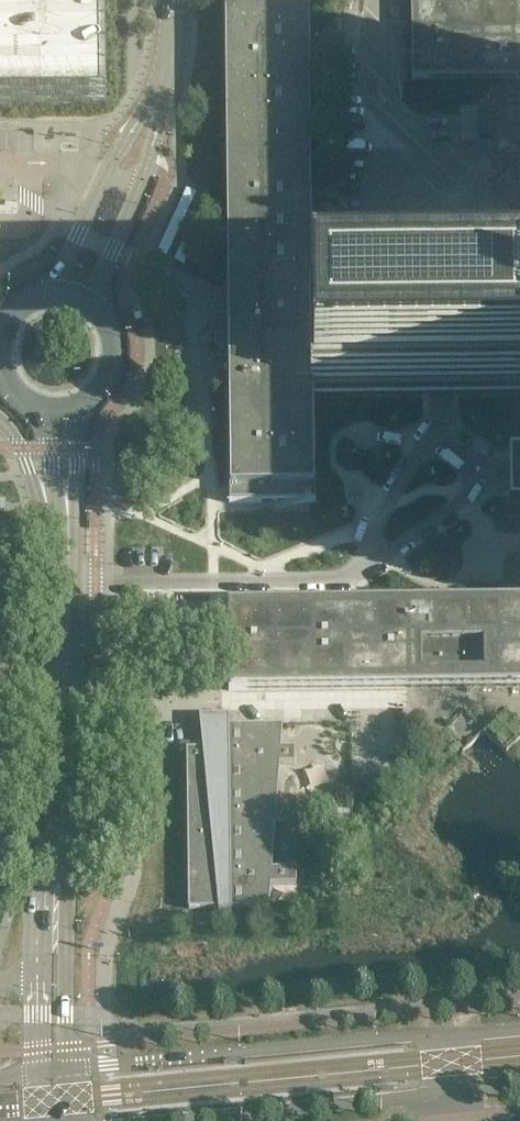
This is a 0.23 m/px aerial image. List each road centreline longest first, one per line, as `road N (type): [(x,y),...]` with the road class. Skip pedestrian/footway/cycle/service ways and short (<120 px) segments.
road 1 (unclassified): [(53,1069),(58,723),(72,562)]
road 2 (tertiary): [(519,1029),(53,1069)]
road 3 (tertiary): [(135,1120),(519,1084)]
road 4 (unclassified): [(72,292),(152,118),(172,0)]
road 5 (unclassified): [(72,562),(87,406)]
road 6 (unclassified): [(37,412),(72,562)]
road 7 (unclassified): [(87,406),(107,386),(117,358),(113,330),(97,306),(72,292)]

